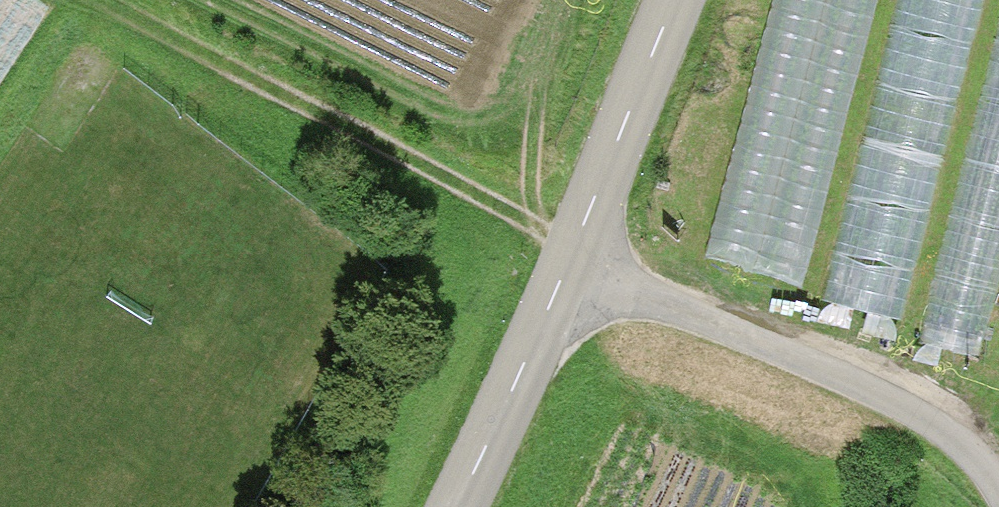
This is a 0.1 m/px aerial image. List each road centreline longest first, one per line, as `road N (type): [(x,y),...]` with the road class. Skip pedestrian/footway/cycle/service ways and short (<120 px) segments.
road 1 (tertiary): [(668,0),(453,506)]
road 2 (track): [(86,0),(568,251)]
road 3 (track): [(997,506),(986,476),(927,418),(560,269)]

